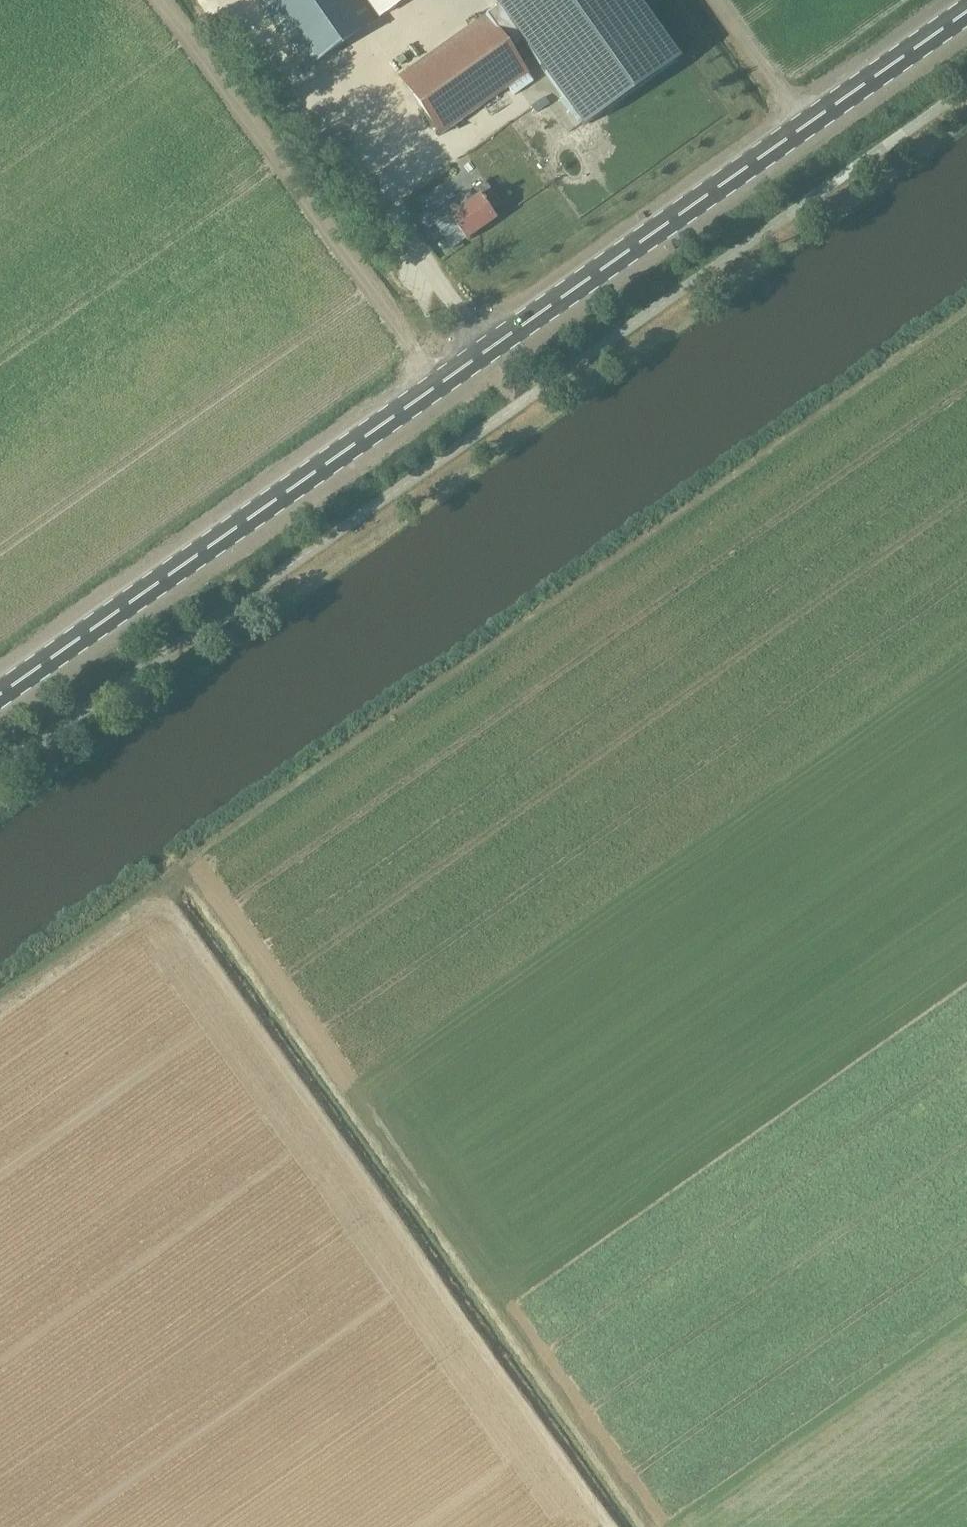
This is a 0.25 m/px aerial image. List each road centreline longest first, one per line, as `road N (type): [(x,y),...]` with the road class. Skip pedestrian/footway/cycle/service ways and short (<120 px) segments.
road 1 (primary): [(0,696),(966,14)]

